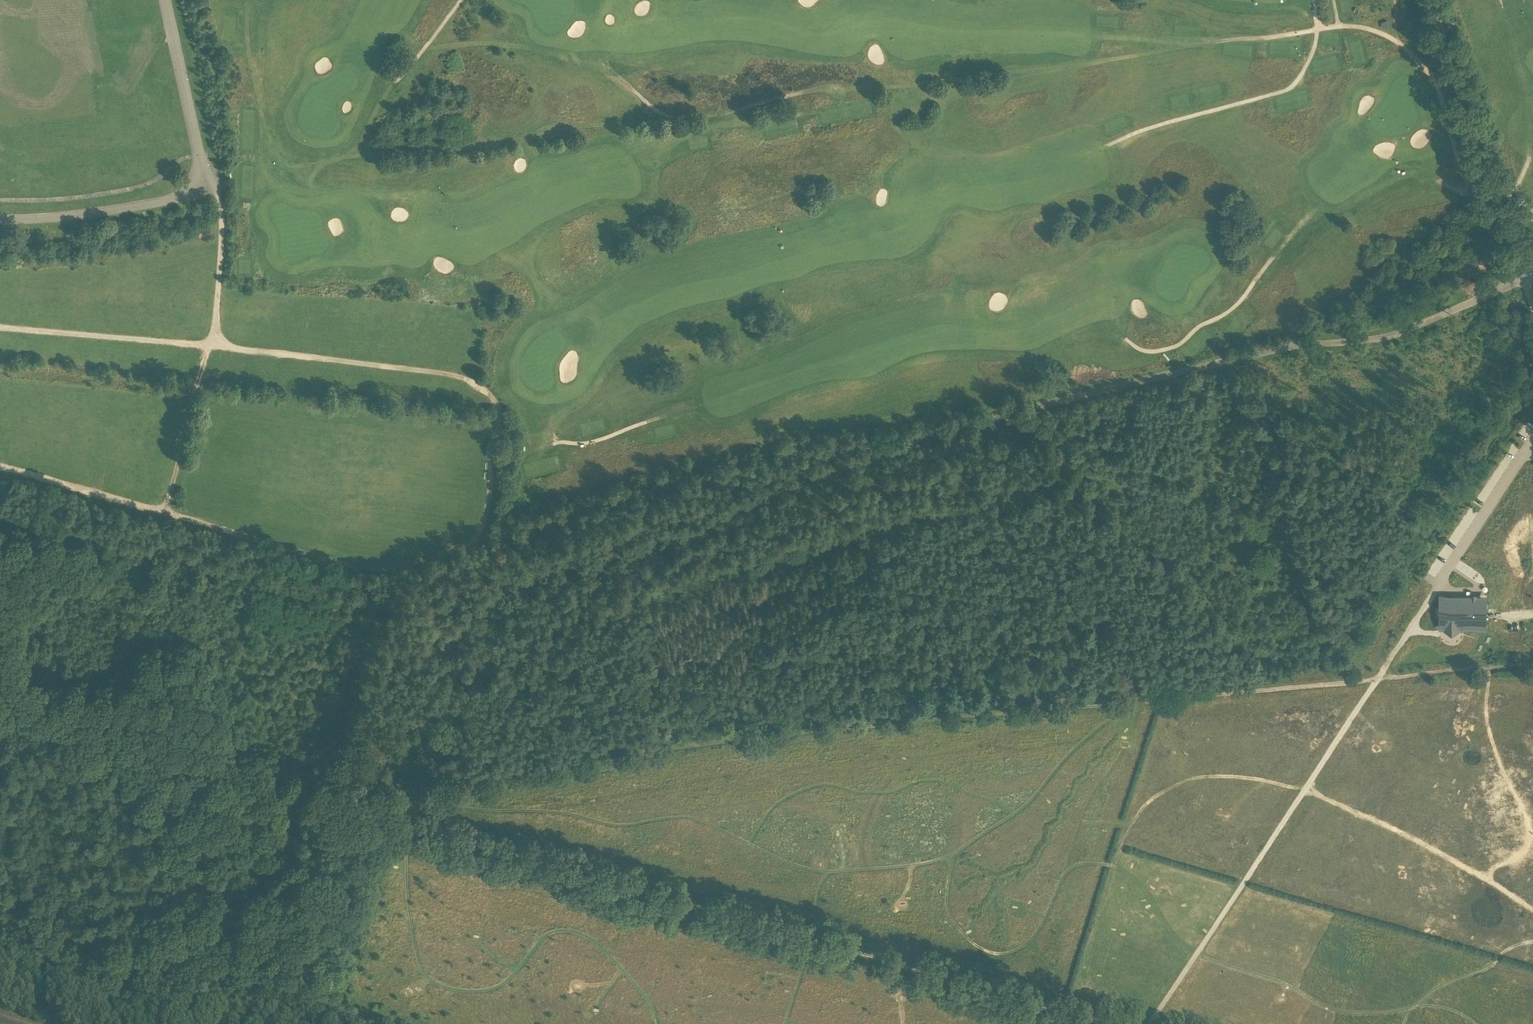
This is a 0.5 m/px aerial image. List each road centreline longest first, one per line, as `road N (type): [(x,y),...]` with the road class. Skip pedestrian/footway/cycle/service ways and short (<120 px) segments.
road 1 (unclassified): [(0,707),(264,782),(395,704),(482,603),(504,588),(952,428),(1293,345),(1385,337),(1525,279)]
road 2 (track): [(1481,297),(1473,266),(1492,249),(1435,83),(1401,44),(1348,26),(900,86),(817,88),(675,118),(580,68),(502,46),(449,45),(420,54),(349,153),(274,175)]
road 3 (track): [(0,466),(335,562),(397,569),(474,539),(488,503),(498,420),(487,391),(449,374),(0,327)]
road 4 (track): [(393,819),(455,793),(767,735),(1378,679)]
road 5 (track): [(1107,1023),(393,819)]
road 6 (track): [(395,704),(434,717),(568,657),(621,608),(670,578),(897,520)]
road 7 (unclassified): [(0,219),(120,208),(194,186),(198,148),(165,0)]
road 8 (track): [(199,180),(213,186),(220,203),(216,328),(167,512)]
road 9 (track): [(339,158),(467,150),(559,129),(675,118)]
road 10 (track): [(0,920),(156,980),(314,1023)]
road 11 (unclassified): [(1525,279),(1431,0)]
road 12 (track): [(1315,0),(1316,42),(1288,89),(1104,147)]
road 13 (track): [(1378,679),(1532,664)]

